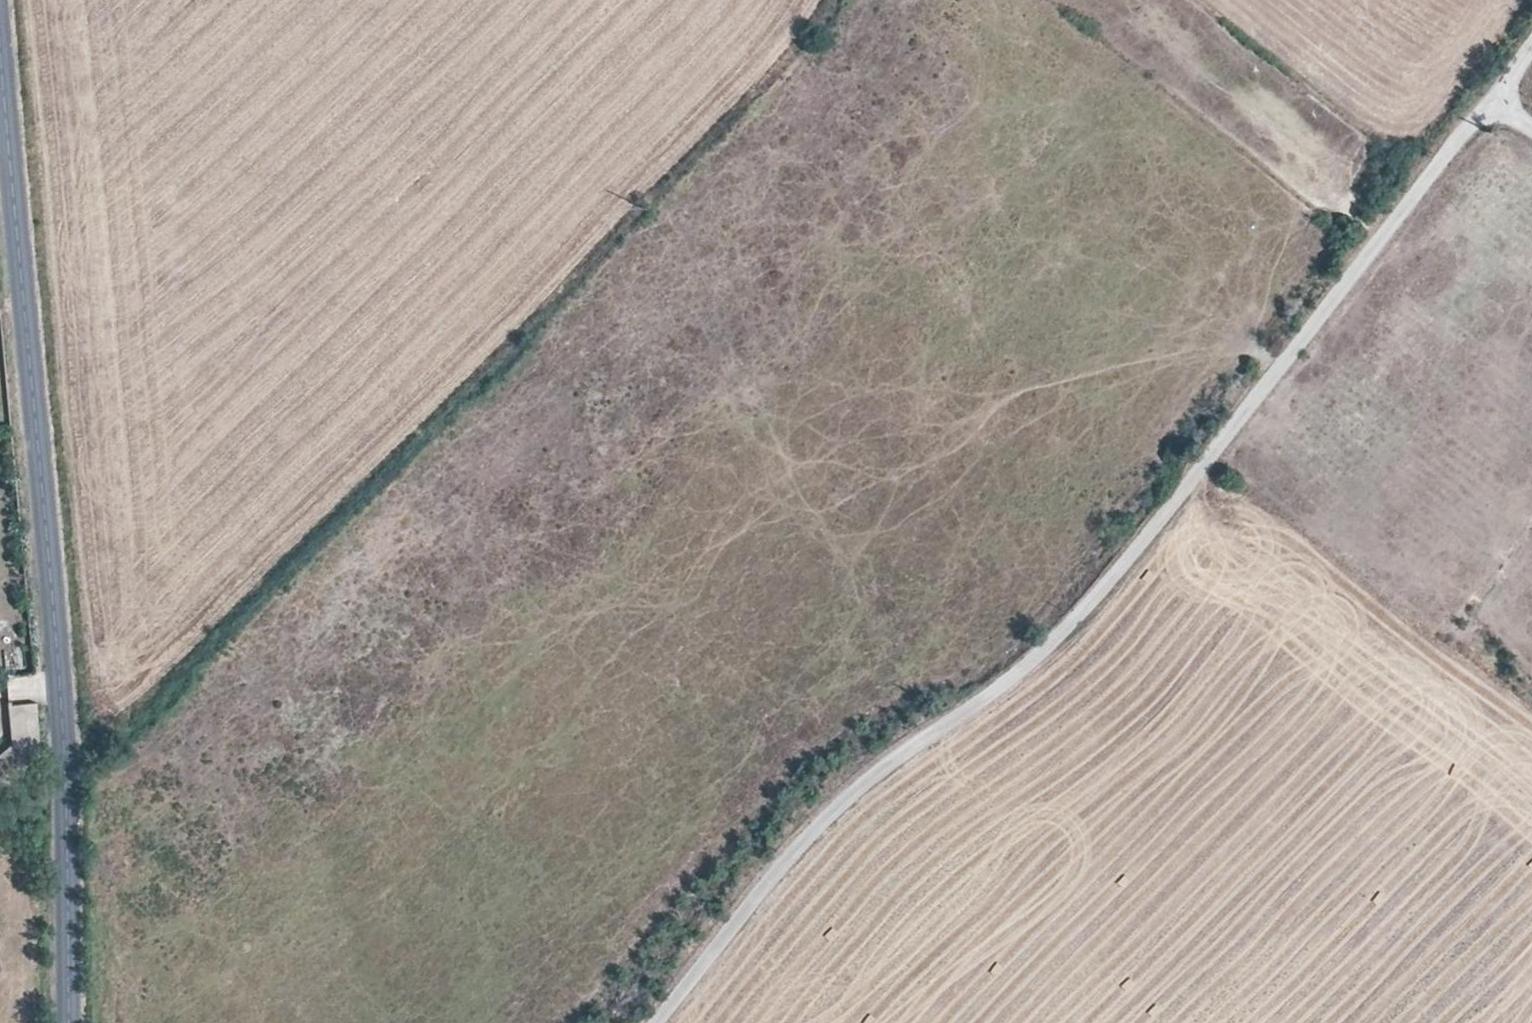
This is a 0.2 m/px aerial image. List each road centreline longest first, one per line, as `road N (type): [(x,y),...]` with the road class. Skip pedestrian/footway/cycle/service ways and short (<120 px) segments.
road 1 (unclassified): [(635,1022),(826,797),(921,727),(1040,655),(1367,258),(1531,42)]
road 2 (tertiary): [(66,1022),(64,750),(0,60)]

